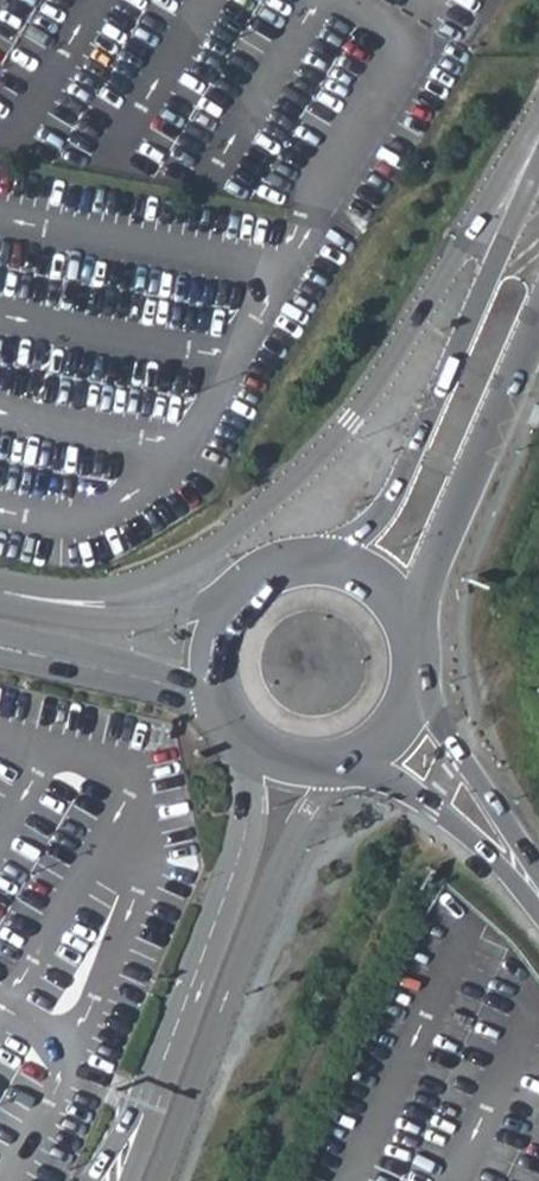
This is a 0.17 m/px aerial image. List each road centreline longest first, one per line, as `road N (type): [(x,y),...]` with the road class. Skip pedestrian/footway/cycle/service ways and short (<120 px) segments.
road 1 (unclassified): [(538,121),(395,372),(234,548),(162,584),(123,592),(0,579)]
road 2 (unclassified): [(153,1180),(268,884),(320,795),(351,770)]
road 3 (unclassified): [(252,749),(242,846),(192,980),(199,1000),(133,1180)]
road 4 (secondary): [(538,190),(395,512),(357,544),(324,556)]
road 5 (secondary): [(425,630),(446,532),(538,321)]
road 6 (unclassified): [(230,606),(127,621),(0,607)]
road 7 (secondary): [(367,764),(467,837),(538,914)]
road 8 (unclassified): [(0,639),(219,704)]
road 9 (secondary): [(538,876),(457,754),(429,682)]
road 10 (secondary): [(425,630),(396,586),(350,560),(324,556)]

